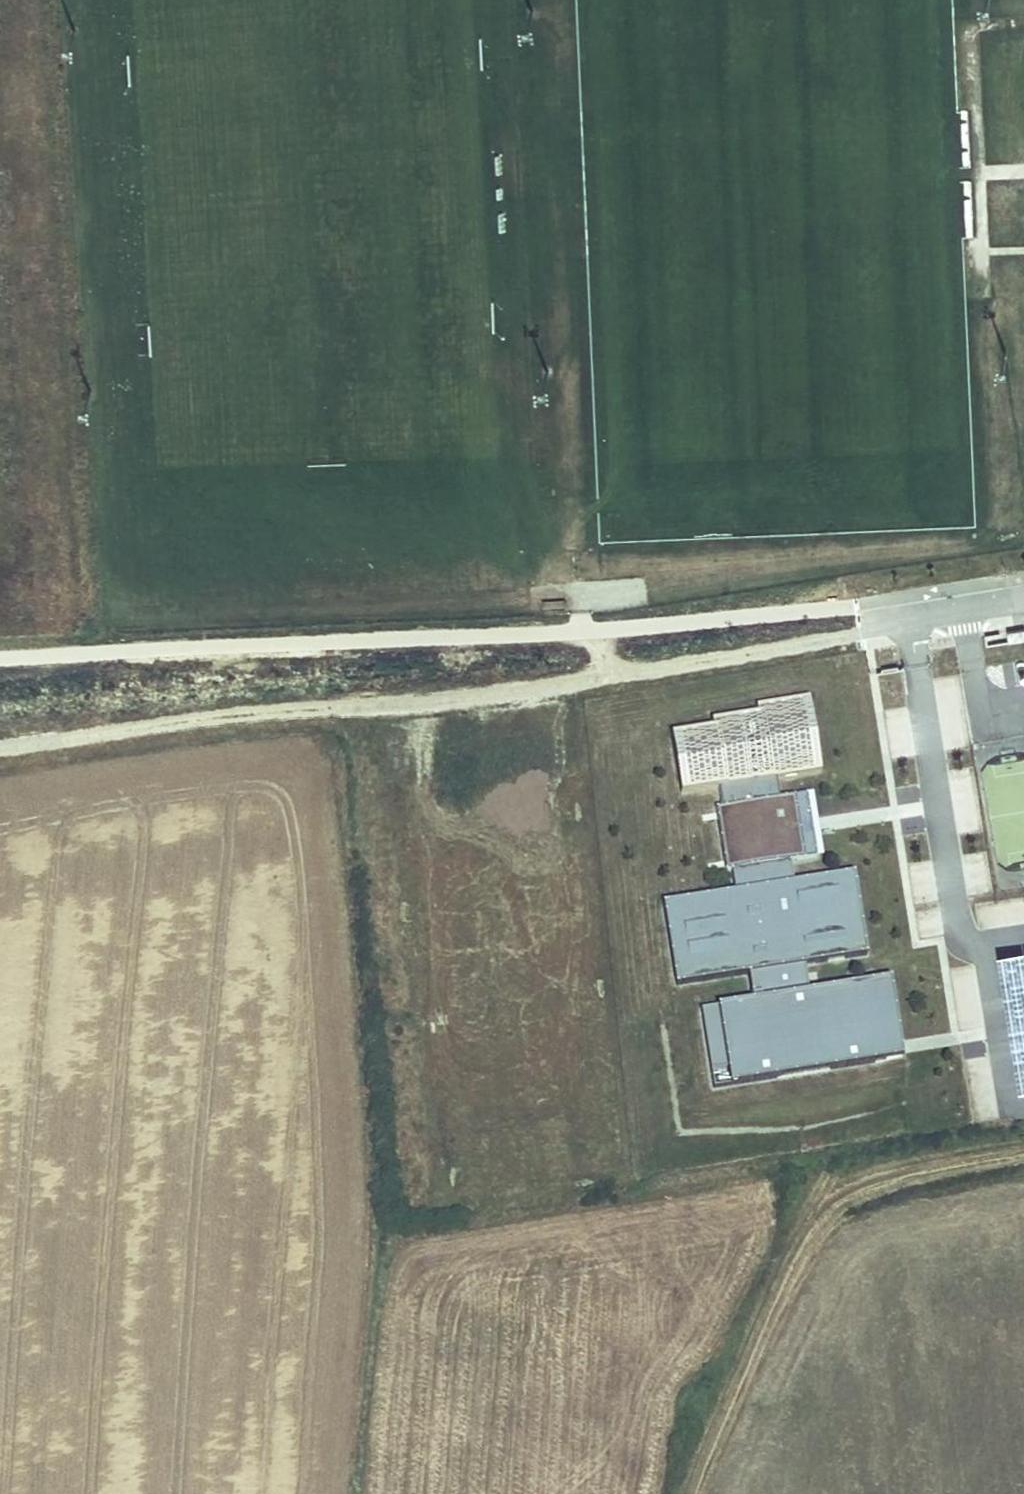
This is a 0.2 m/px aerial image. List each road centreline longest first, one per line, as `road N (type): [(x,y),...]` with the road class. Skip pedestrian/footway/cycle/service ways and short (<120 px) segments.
road 1 (residential): [(1023,593),(442,697)]
road 2 (track): [(1023,1149),(873,1172),(810,1220),(689,1493)]
road 3 (track): [(442,697),(0,748)]

